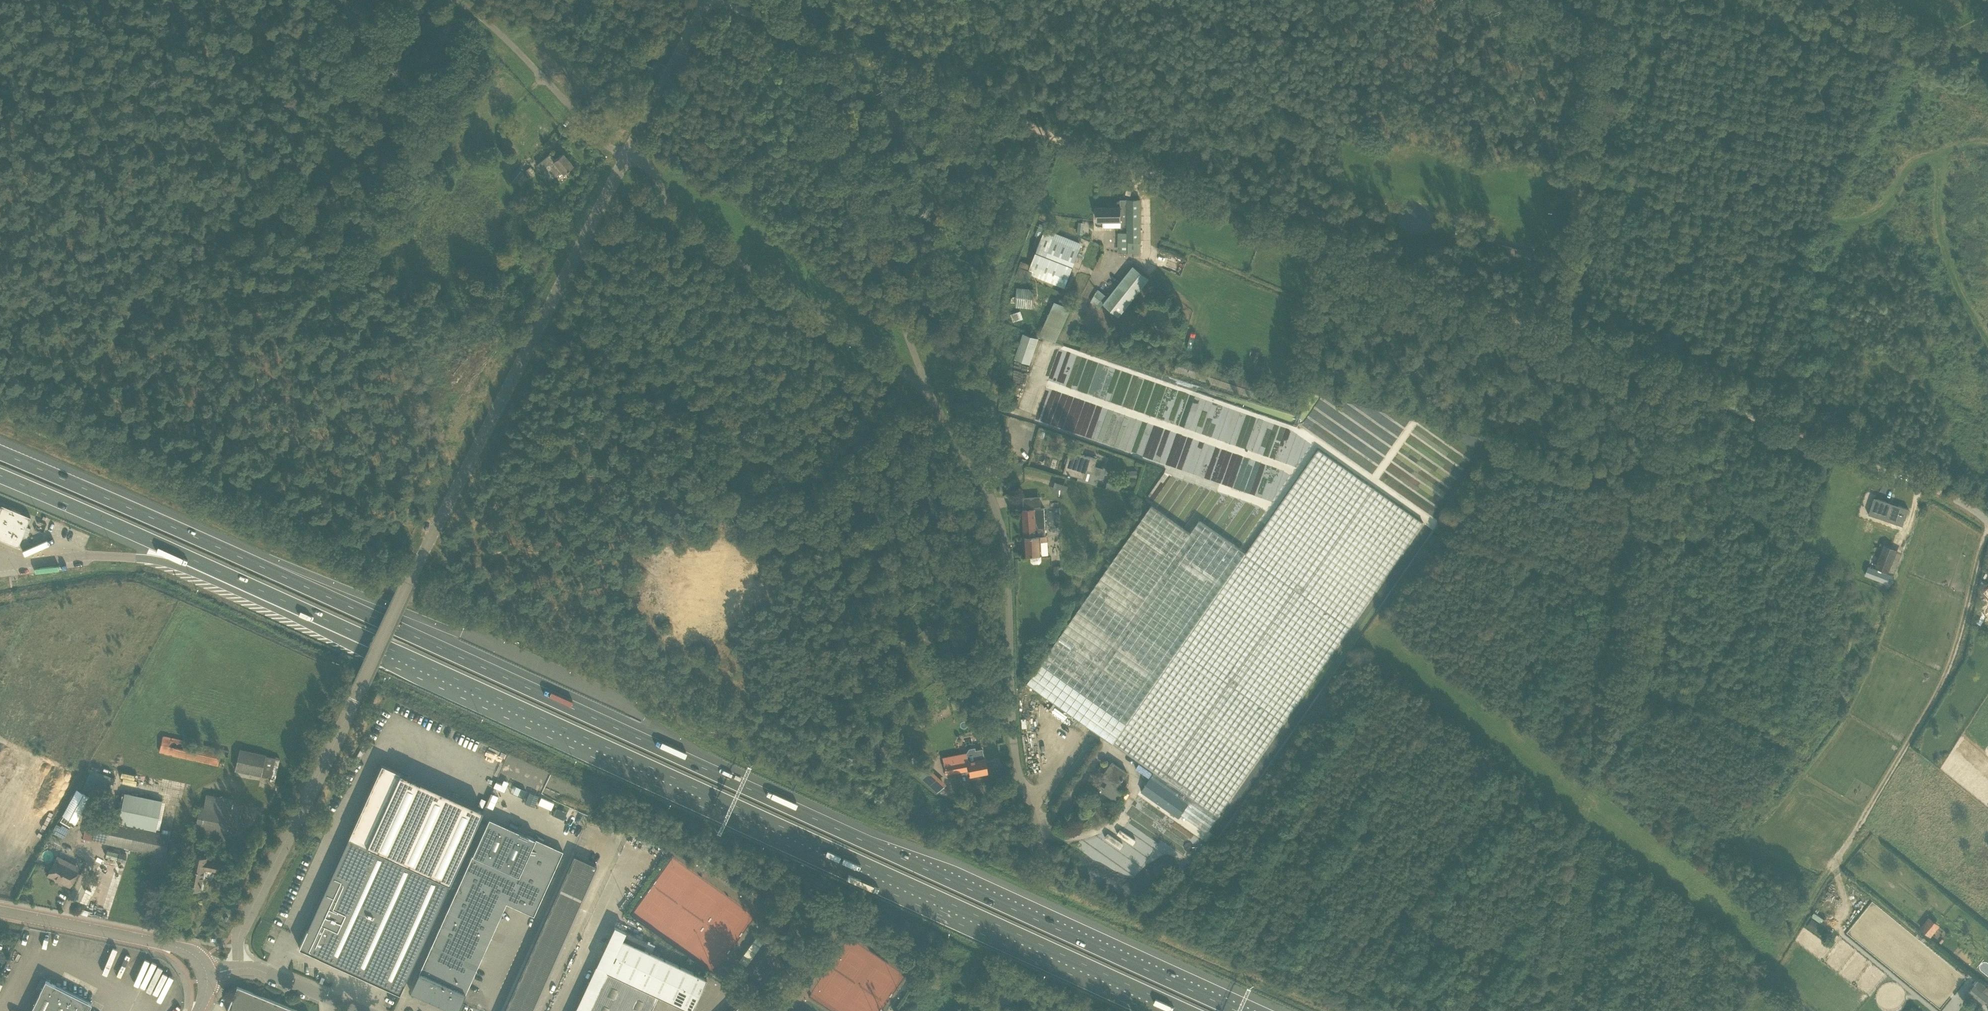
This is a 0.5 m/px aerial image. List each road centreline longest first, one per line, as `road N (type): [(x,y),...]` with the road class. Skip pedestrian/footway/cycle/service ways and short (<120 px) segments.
road 1 (motorway): [(1238,1010),(0,452)]
road 2 (motorway): [(193,559),(1187,1010)]
road 3 (track): [(1681,388),(783,29)]
road 4 (unclassified): [(239,968),(238,935),(627,156)]
road 5 (unclassified): [(1048,838),(1026,795),(1016,735),(999,516),(929,391),(677,217),(654,172),(627,156)]
road 6 (track): [(1987,351),(1957,294),(1939,238),(1940,165),(1931,156),(1907,165),(1892,199),(1853,224),(1587,185)]
road 7 (track): [(1802,912),(1930,707),(1987,533)]
road 8 (track): [(929,391),(783,29)]
road 9 (track): [(1567,340),(1611,0)]
road 10 (unclassified): [(1987,521),(1933,489),(1681,388)]
road 11 (unclassified): [(627,156),(603,144),(458,0)]
road 12 (tertiary): [(207,974),(184,949),(0,912)]
road 13 (motorway): [(0,472),(193,559)]
road 14 (track): [(1833,643),(1795,562),(1832,450)]
road 15 (unclassified): [(627,156),(707,0)]
road 16 (track): [(1681,388),(1651,543)]
road 17 (unclassified): [(361,1010),(239,968)]
road 18 (track): [(1987,45),(1873,0)]

